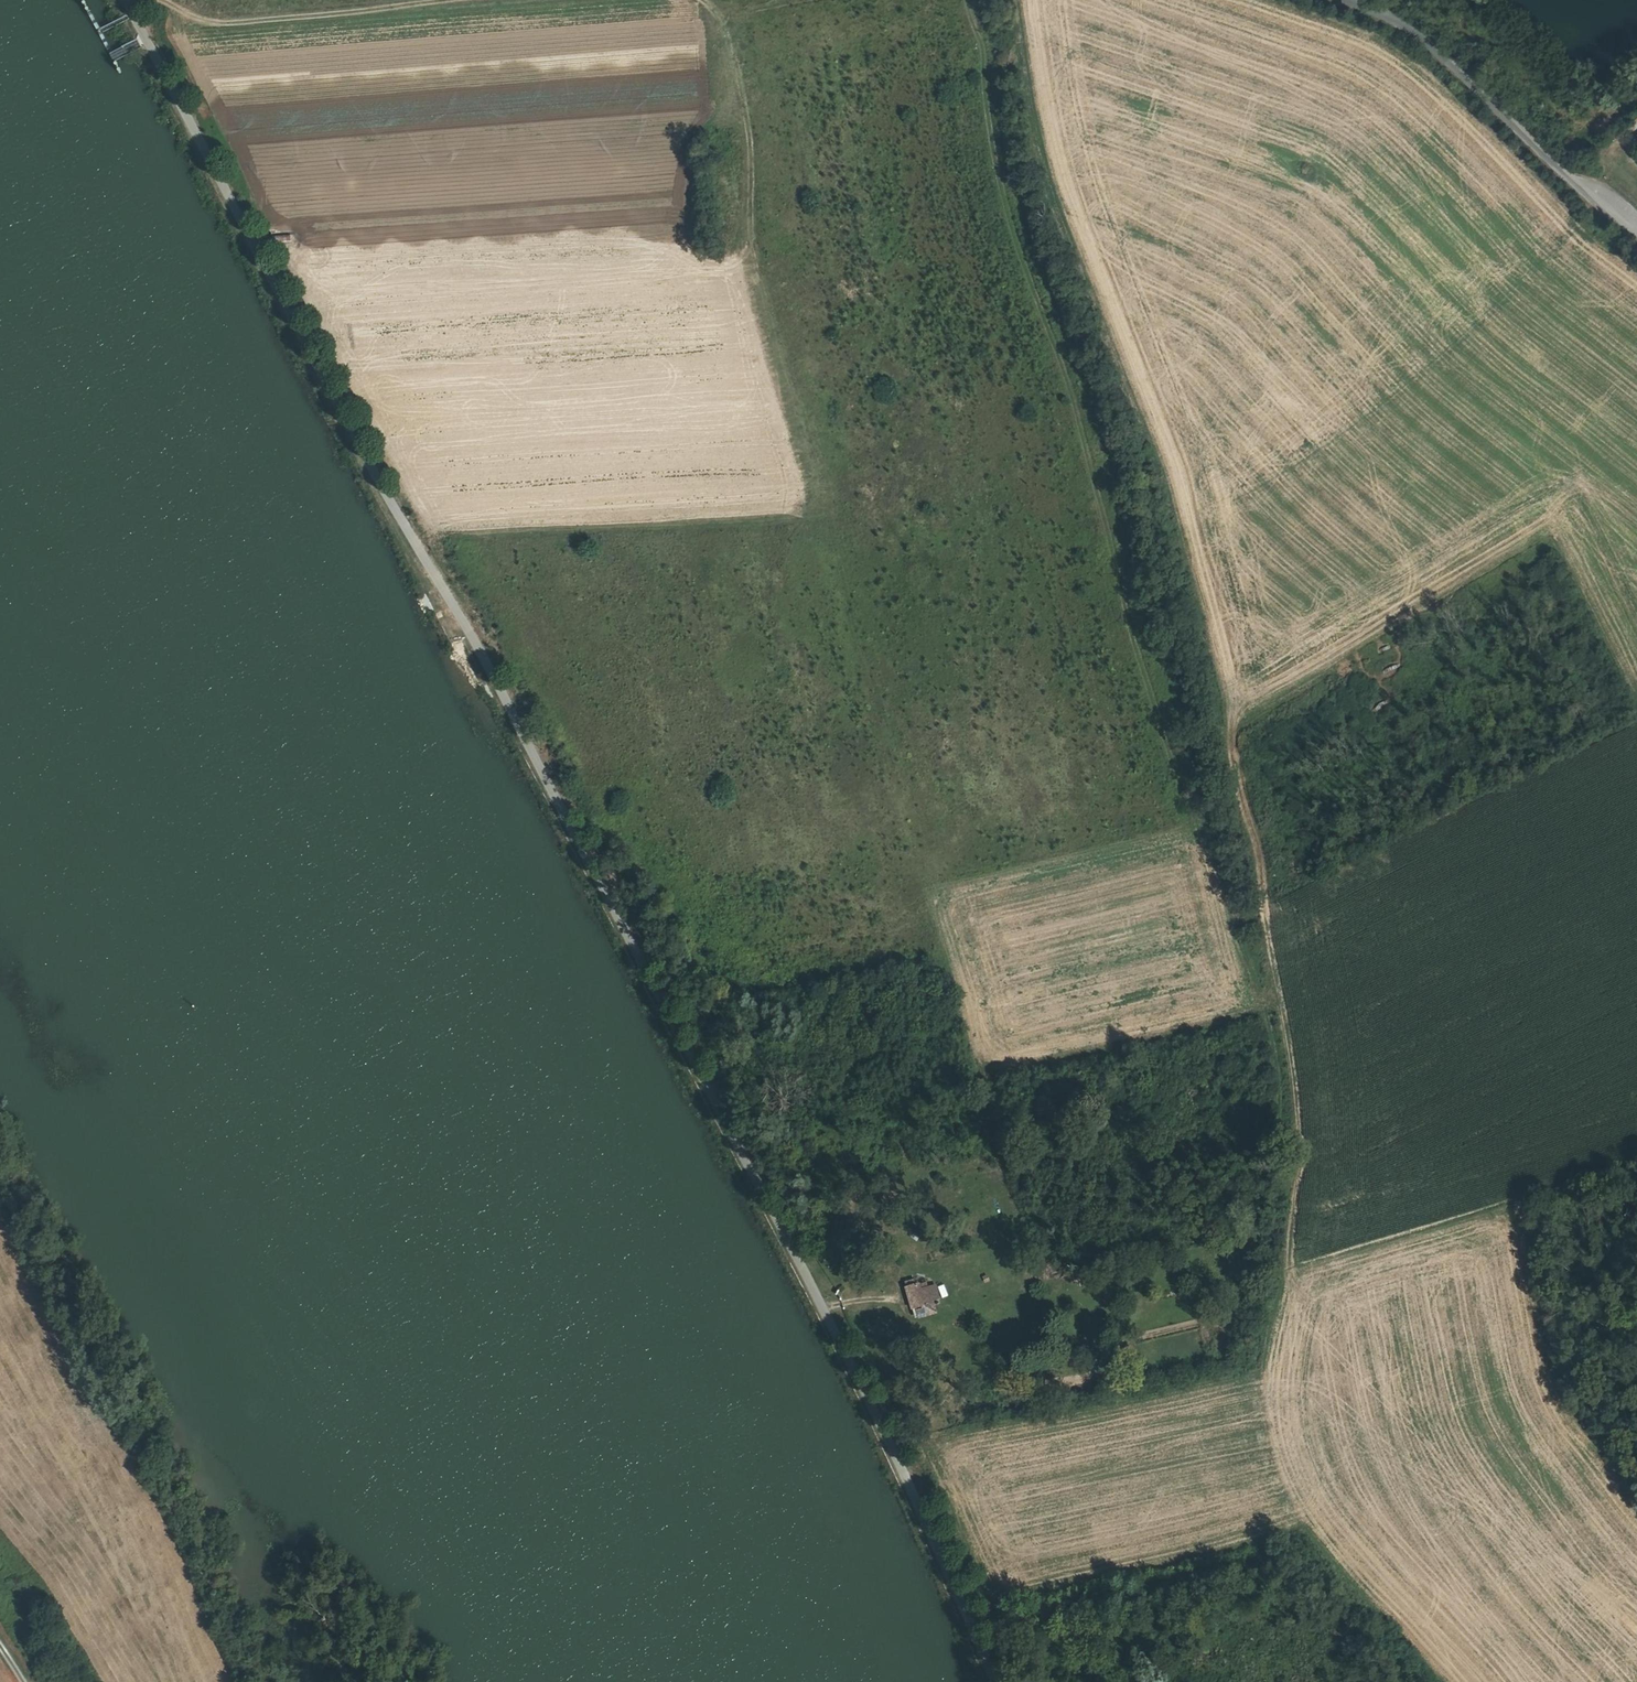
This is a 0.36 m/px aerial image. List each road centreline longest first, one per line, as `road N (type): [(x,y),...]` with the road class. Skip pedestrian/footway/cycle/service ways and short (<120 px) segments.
road 1 (track): [(125,0),(687,1054),(949,1580),(986,1681)]
road 2 (track): [(824,495),(755,283),(751,154),(719,21),(705,0)]
road 3 (unclassified): [(1636,239),(1418,40),(1340,0)]
road 4 (track): [(153,0),(230,15),(461,0)]

